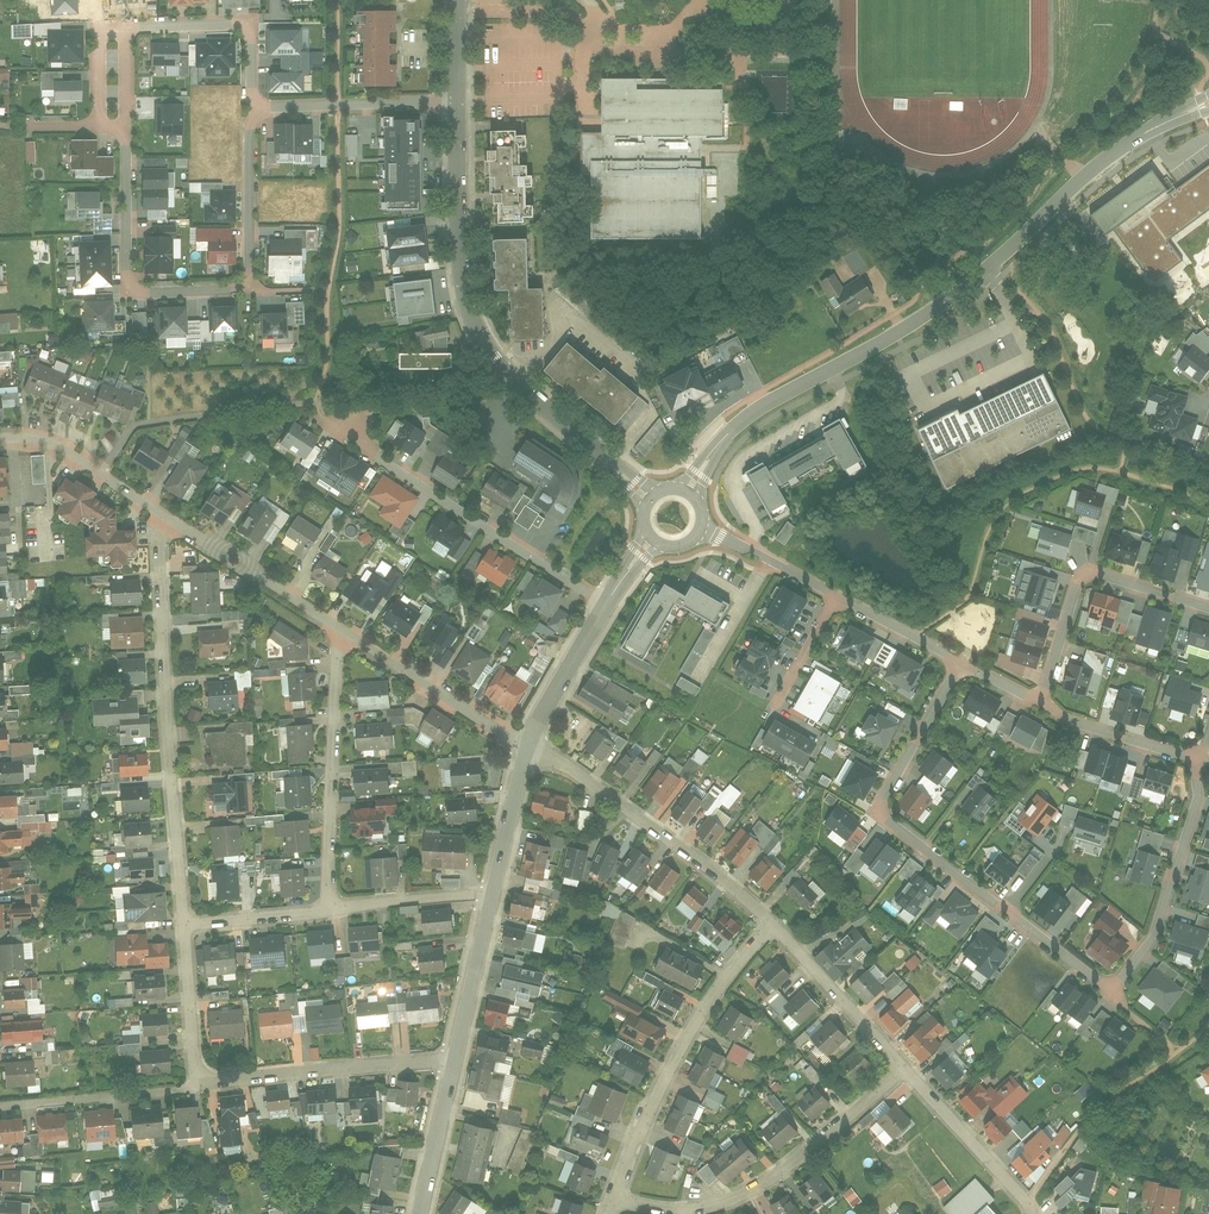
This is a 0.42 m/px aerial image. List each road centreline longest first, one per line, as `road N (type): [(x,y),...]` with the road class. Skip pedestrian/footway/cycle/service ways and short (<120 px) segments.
road 1 (residential): [(961,660),(886,794),(887,820),(1098,983),(1125,978),(1159,931),(1198,789),(1197,758)]
road 2 (tertiary): [(1208,102),(1099,164),(988,269),(915,322),(735,426),(687,491)]
road 3 (residential): [(650,499),(604,450),(514,381),(476,325),(460,260),(459,102)]
road 4 (residential): [(129,125),(130,278),(144,293),(241,289),(253,278),(253,126),(263,107)]
road 5 (residential): [(187,926),(160,551),(170,519)]
road 6 (residential): [(455,1060),(213,1082),(196,1062),(187,926)]
road 7 (residential): [(617,1195),(692,1208),(750,1192),(907,1067)]
road 8 (residential): [(617,1195),(708,1003),(776,923)]
road 9 (residential): [(525,744),(601,786),(776,923)]
road 10 (residential): [(607,603),(351,432)]
road 11 (residential): [(701,526),(961,660)]
road 12 (residential): [(335,909),(339,623)]
road 13 (residential): [(1208,604),(1096,571),(1080,579),(1038,700)]
road 14 (residential): [(339,623),(525,744)]
road 15 (residential): [(263,107),(254,95),(253,36),(235,25),(129,29)]
road 16 (residential): [(170,519),(339,623)]
road 17 (residential): [(459,102),(263,107)]
road 18 (residential): [(776,923),(907,1067)]
road 19 (residential): [(0,433),(54,441),(170,519)]
road 20 (residential): [(907,1067),(1034,1213)]
road 21 (tertiary): [(455,1060),(493,892)]
road 22 (residential): [(1038,700),(1059,714),(1197,758)]
road 23 (tertiary): [(525,744),(607,603)]
road 24 (residential): [(493,892),(335,909)]
road 25 (tertiary): [(421,1213),(455,1060)]
road 26 (tertiary): [(493,892),(525,744)]
road 27 (residential): [(335,909),(187,926)]

